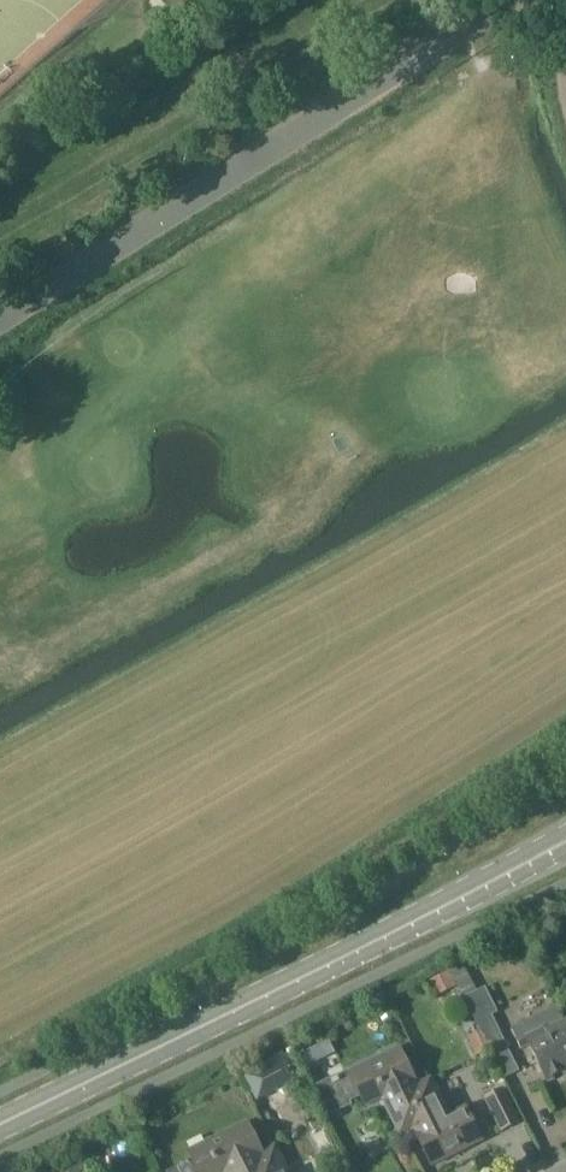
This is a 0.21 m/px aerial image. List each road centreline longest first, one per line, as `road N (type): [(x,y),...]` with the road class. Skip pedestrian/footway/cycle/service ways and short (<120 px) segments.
road 1 (secondary): [(0,1127),(565,838)]
road 2 (unclassified): [(0,313),(507,0)]
road 3 (residential): [(565,118),(515,0)]

